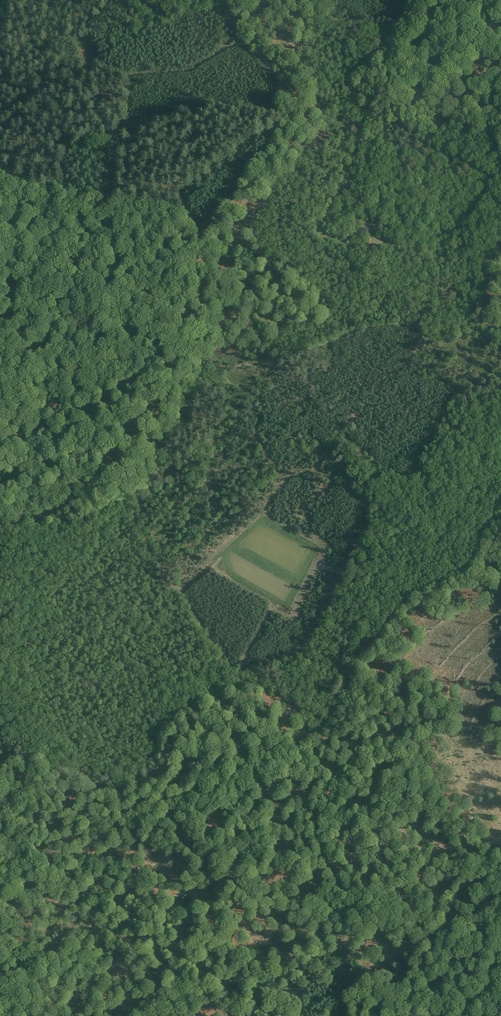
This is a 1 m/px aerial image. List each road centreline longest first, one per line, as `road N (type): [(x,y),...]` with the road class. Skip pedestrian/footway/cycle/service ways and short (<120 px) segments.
road 1 (track): [(500,327),(441,320),(375,326),(270,363),(96,376),(0,403)]
road 2 (track): [(266,1015),(106,914),(55,900),(0,905)]

